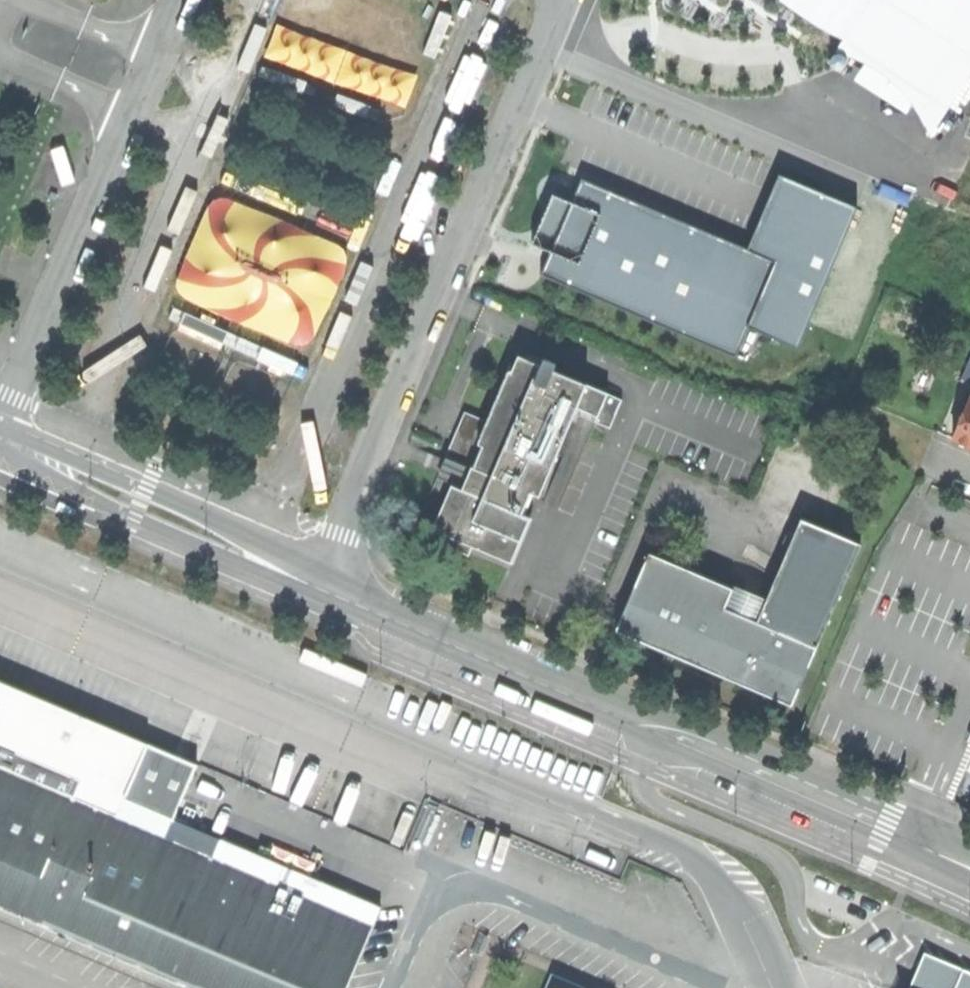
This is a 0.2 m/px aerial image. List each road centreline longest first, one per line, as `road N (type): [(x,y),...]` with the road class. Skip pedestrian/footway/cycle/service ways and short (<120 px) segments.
road 1 (unclassified): [(969,868),(316,587)]
road 2 (unclassified): [(316,587),(562,0)]
road 3 (unclassified): [(174,0),(0,426)]
road 4 (unclassified): [(0,440),(49,483),(316,587)]
road 5 (unclassified): [(316,587),(214,522),(0,438)]

